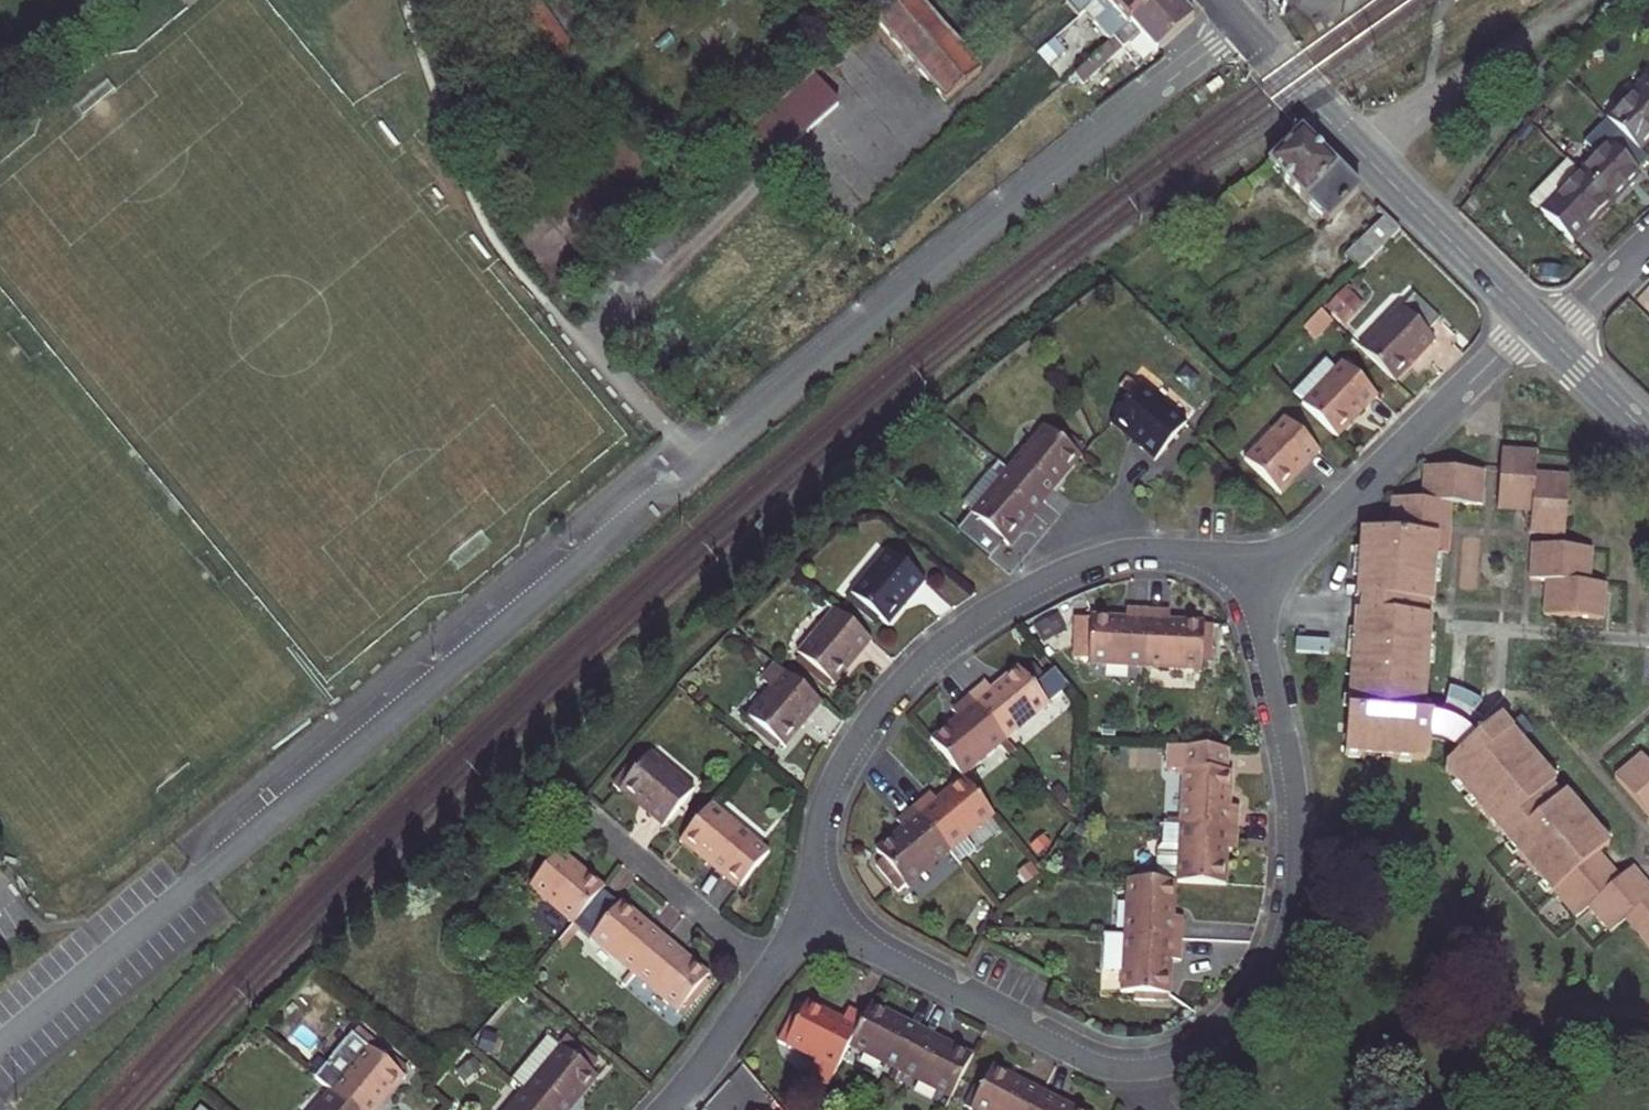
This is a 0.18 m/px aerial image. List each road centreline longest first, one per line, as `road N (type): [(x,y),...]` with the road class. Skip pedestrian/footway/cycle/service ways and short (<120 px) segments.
road 1 (residential): [(204,873),(1241,25)]
road 2 (residential): [(815,900),(871,950),(1097,1064),(1138,1068),(1199,1046),(1255,992),(1292,897),(1293,767),(1265,639),(1277,564)]
road 3 (residential): [(1277,564),(1118,551),(1046,575),(949,634),(880,702),(832,777),(810,846),(815,900)]
road 4 (tertiary): [(1241,25),(1533,320)]
road 5 (residential): [(1277,564),(1533,320)]
road 6 (track): [(1349,142),(1428,106),(1583,0)]
road 7 (residential): [(587,828),(774,968)]
road 8 (residential): [(774,968),(665,1109)]
road 9 (tertiary): [(1552,338),(1648,435)]
road 10 (residential): [(1552,338),(1648,244)]

